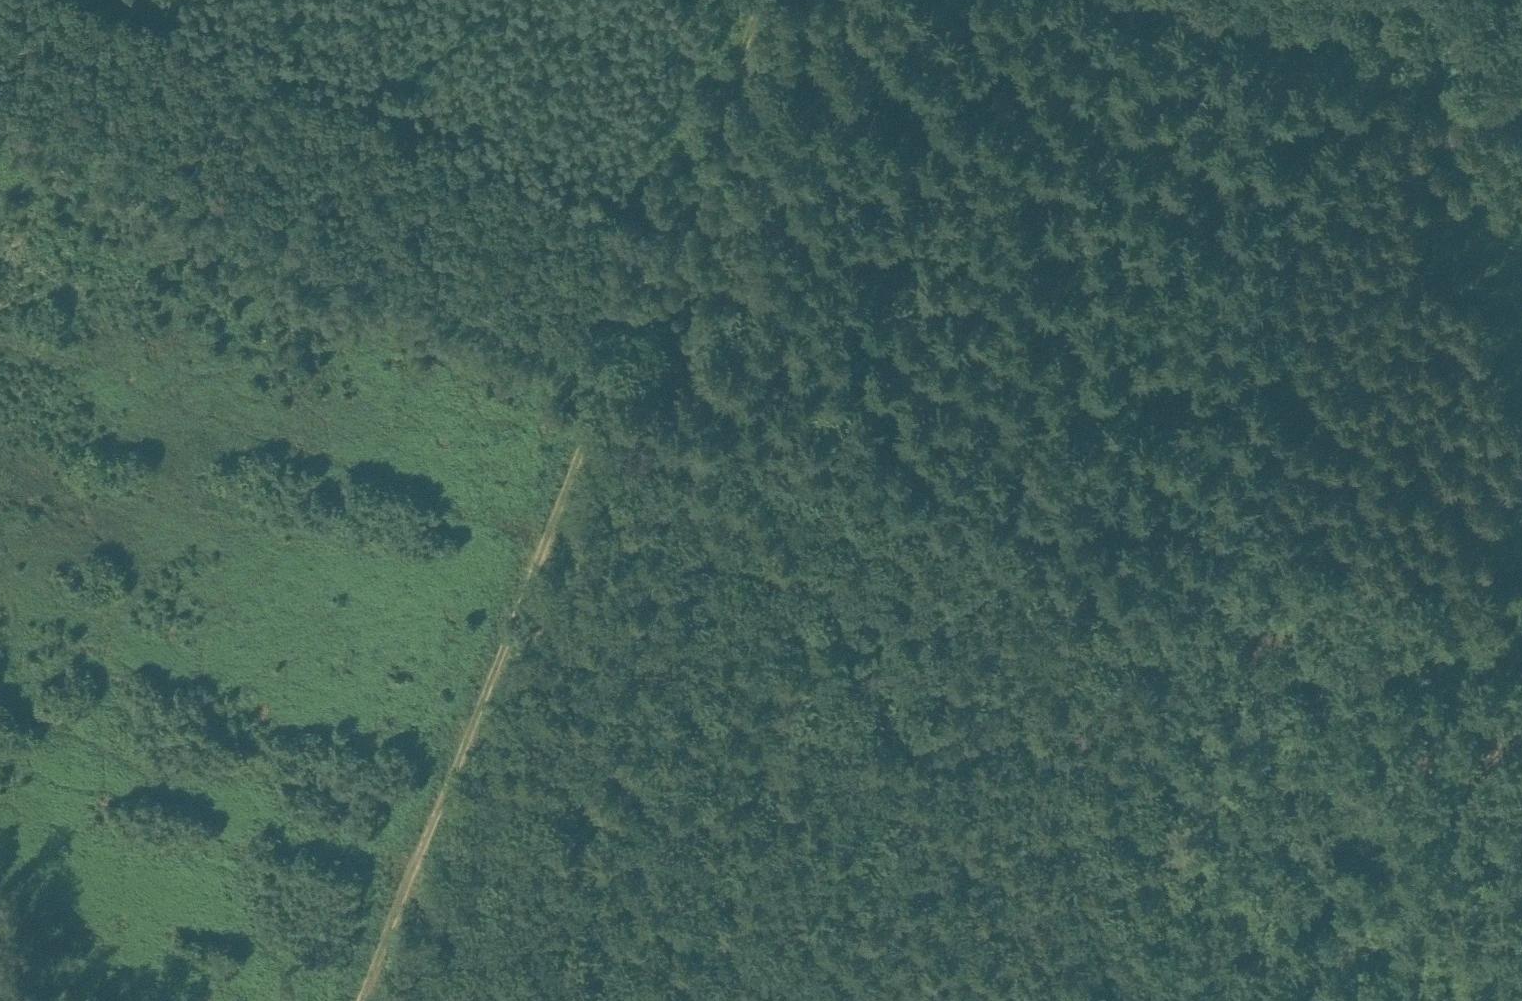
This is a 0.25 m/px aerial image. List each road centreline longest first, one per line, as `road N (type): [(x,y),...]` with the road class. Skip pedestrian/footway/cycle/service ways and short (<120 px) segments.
road 1 (track): [(346,1000),(745,0)]
road 2 (track): [(1223,0),(1521,90)]

